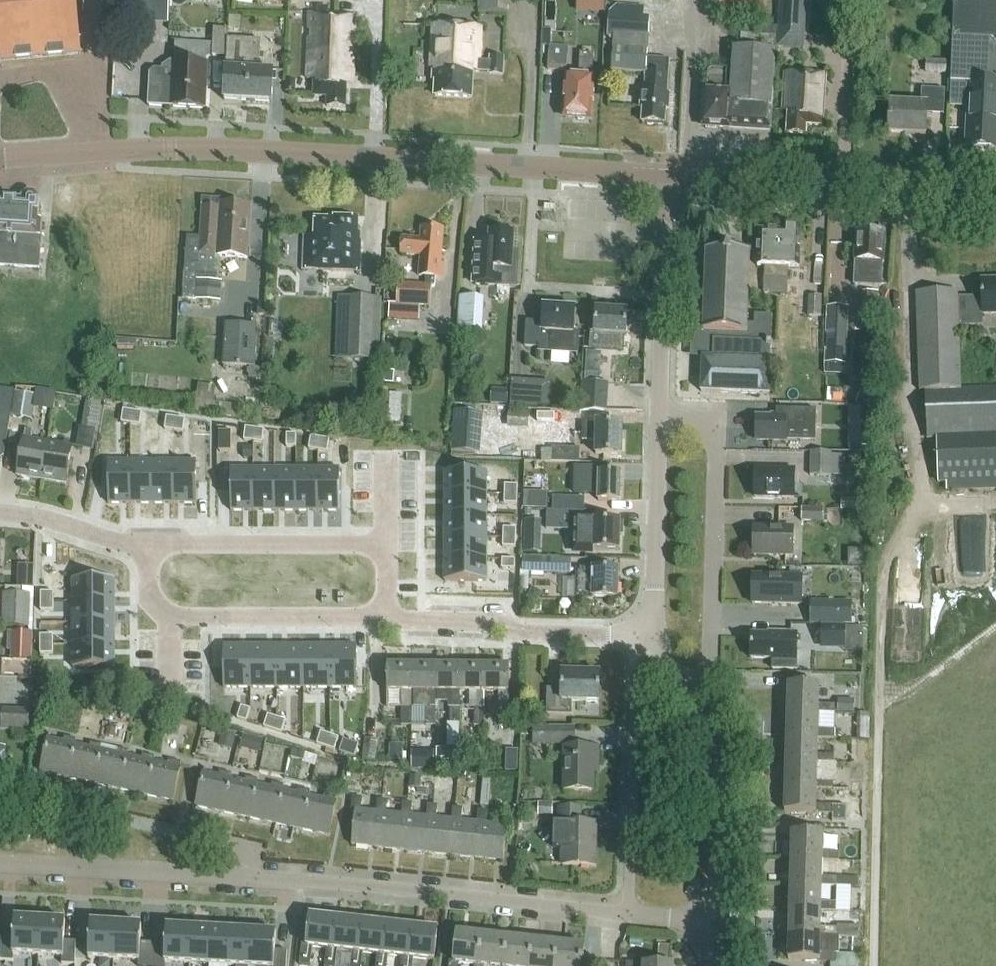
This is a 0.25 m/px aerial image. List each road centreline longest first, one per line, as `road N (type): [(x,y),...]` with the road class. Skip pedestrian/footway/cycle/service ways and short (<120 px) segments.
road 1 (secondary): [(0,157),(210,147),(665,174)]
road 2 (residential): [(0,511),(41,515),(348,620),(647,636)]
road 3 (residential): [(630,914),(272,877),(0,862)]
road 4 (residential): [(661,415),(694,415),(715,446),(708,666),(688,704)]
road 5 (secondary): [(665,174),(995,192)]
road 6 (residential): [(647,636),(637,665),(630,914)]
road 7 (residential): [(661,415),(665,174)]
road 8 (residential): [(710,920),(719,766),(688,704)]
road 9 (residential): [(647,636),(661,415)]

